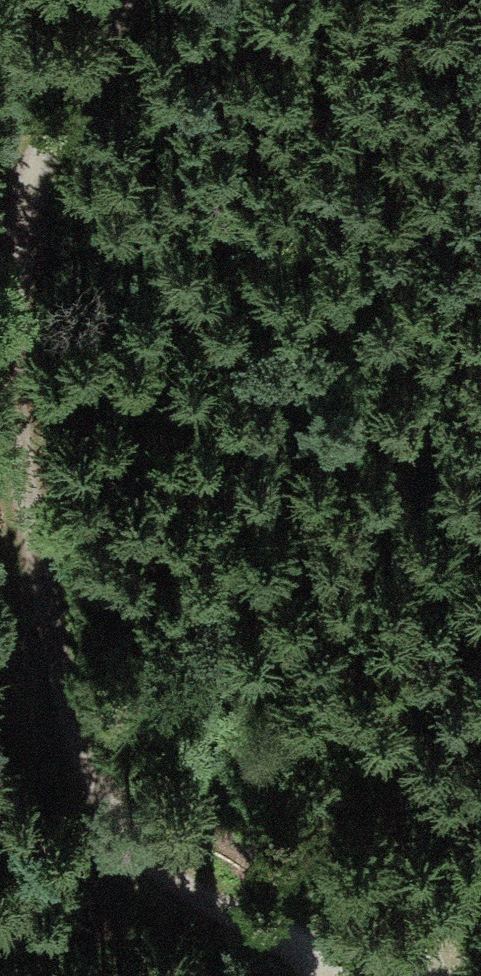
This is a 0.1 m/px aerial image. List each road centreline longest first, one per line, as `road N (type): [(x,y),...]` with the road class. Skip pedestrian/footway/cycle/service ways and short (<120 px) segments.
road 1 (track): [(386,970),(277,939),(192,895),(128,845),(95,800),(65,729),(16,379),(15,299),(36,184),(72,85),(120,0)]
road 2 (track): [(386,970),(480,840)]

